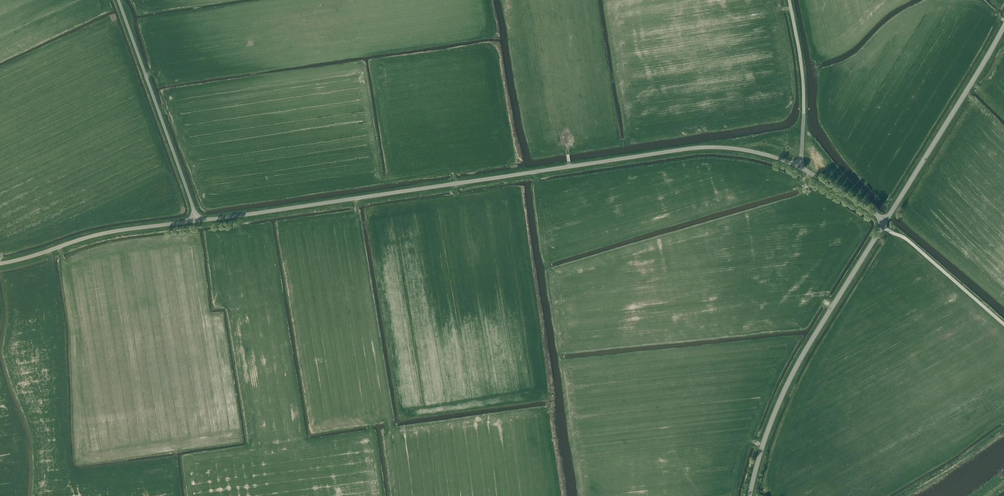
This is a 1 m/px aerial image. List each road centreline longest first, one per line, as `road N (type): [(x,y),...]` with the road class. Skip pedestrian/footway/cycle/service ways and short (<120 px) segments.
road 1 (unclassified): [(197,220),(698,148),(734,149),(800,168)]
road 2 (tertiary): [(748,495),(784,391),(886,222)]
road 3 (unclassified): [(197,220),(118,0)]
road 4 (tertiary): [(886,222),(1003,26)]
road 5 (unclassified): [(0,264),(121,229),(197,220)]
road 6 (unclassified): [(800,168),(803,81),(789,0)]
road 7 (track): [(882,227),(1003,324)]

